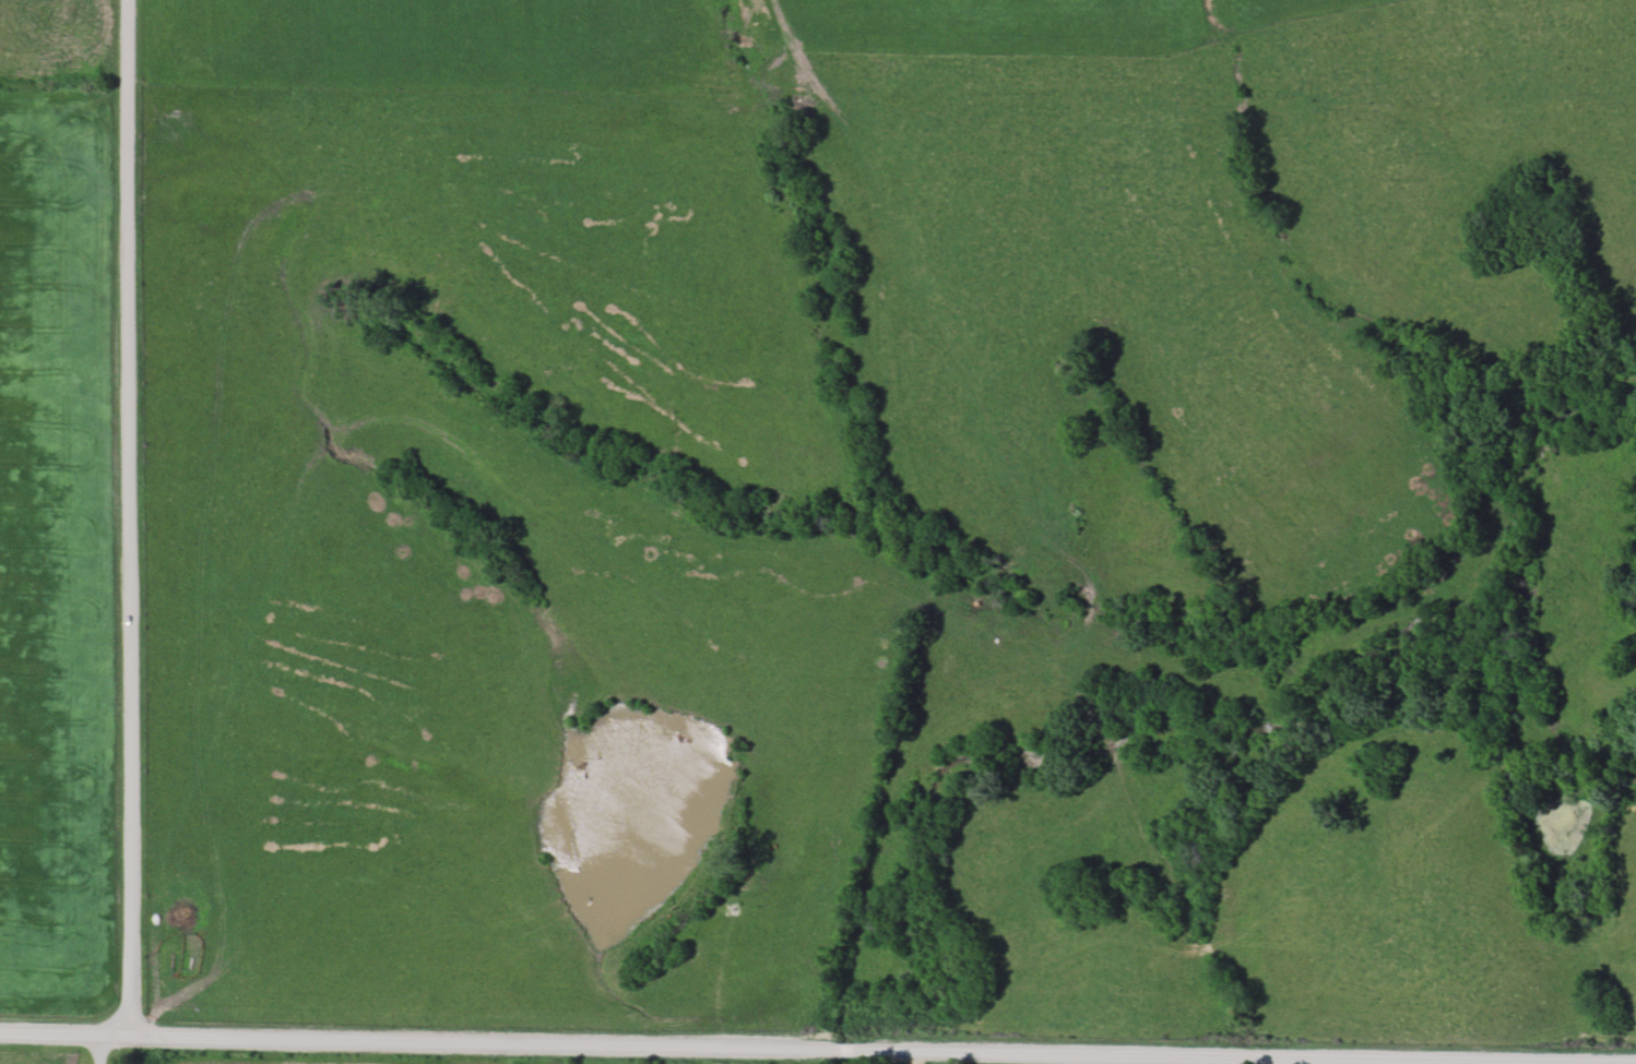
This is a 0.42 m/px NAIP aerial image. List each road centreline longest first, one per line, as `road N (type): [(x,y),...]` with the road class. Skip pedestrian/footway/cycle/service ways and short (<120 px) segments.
road 1 (residential): [(1320,1063),(0,1030)]
road 2 (residential): [(135,1032),(130,0)]

